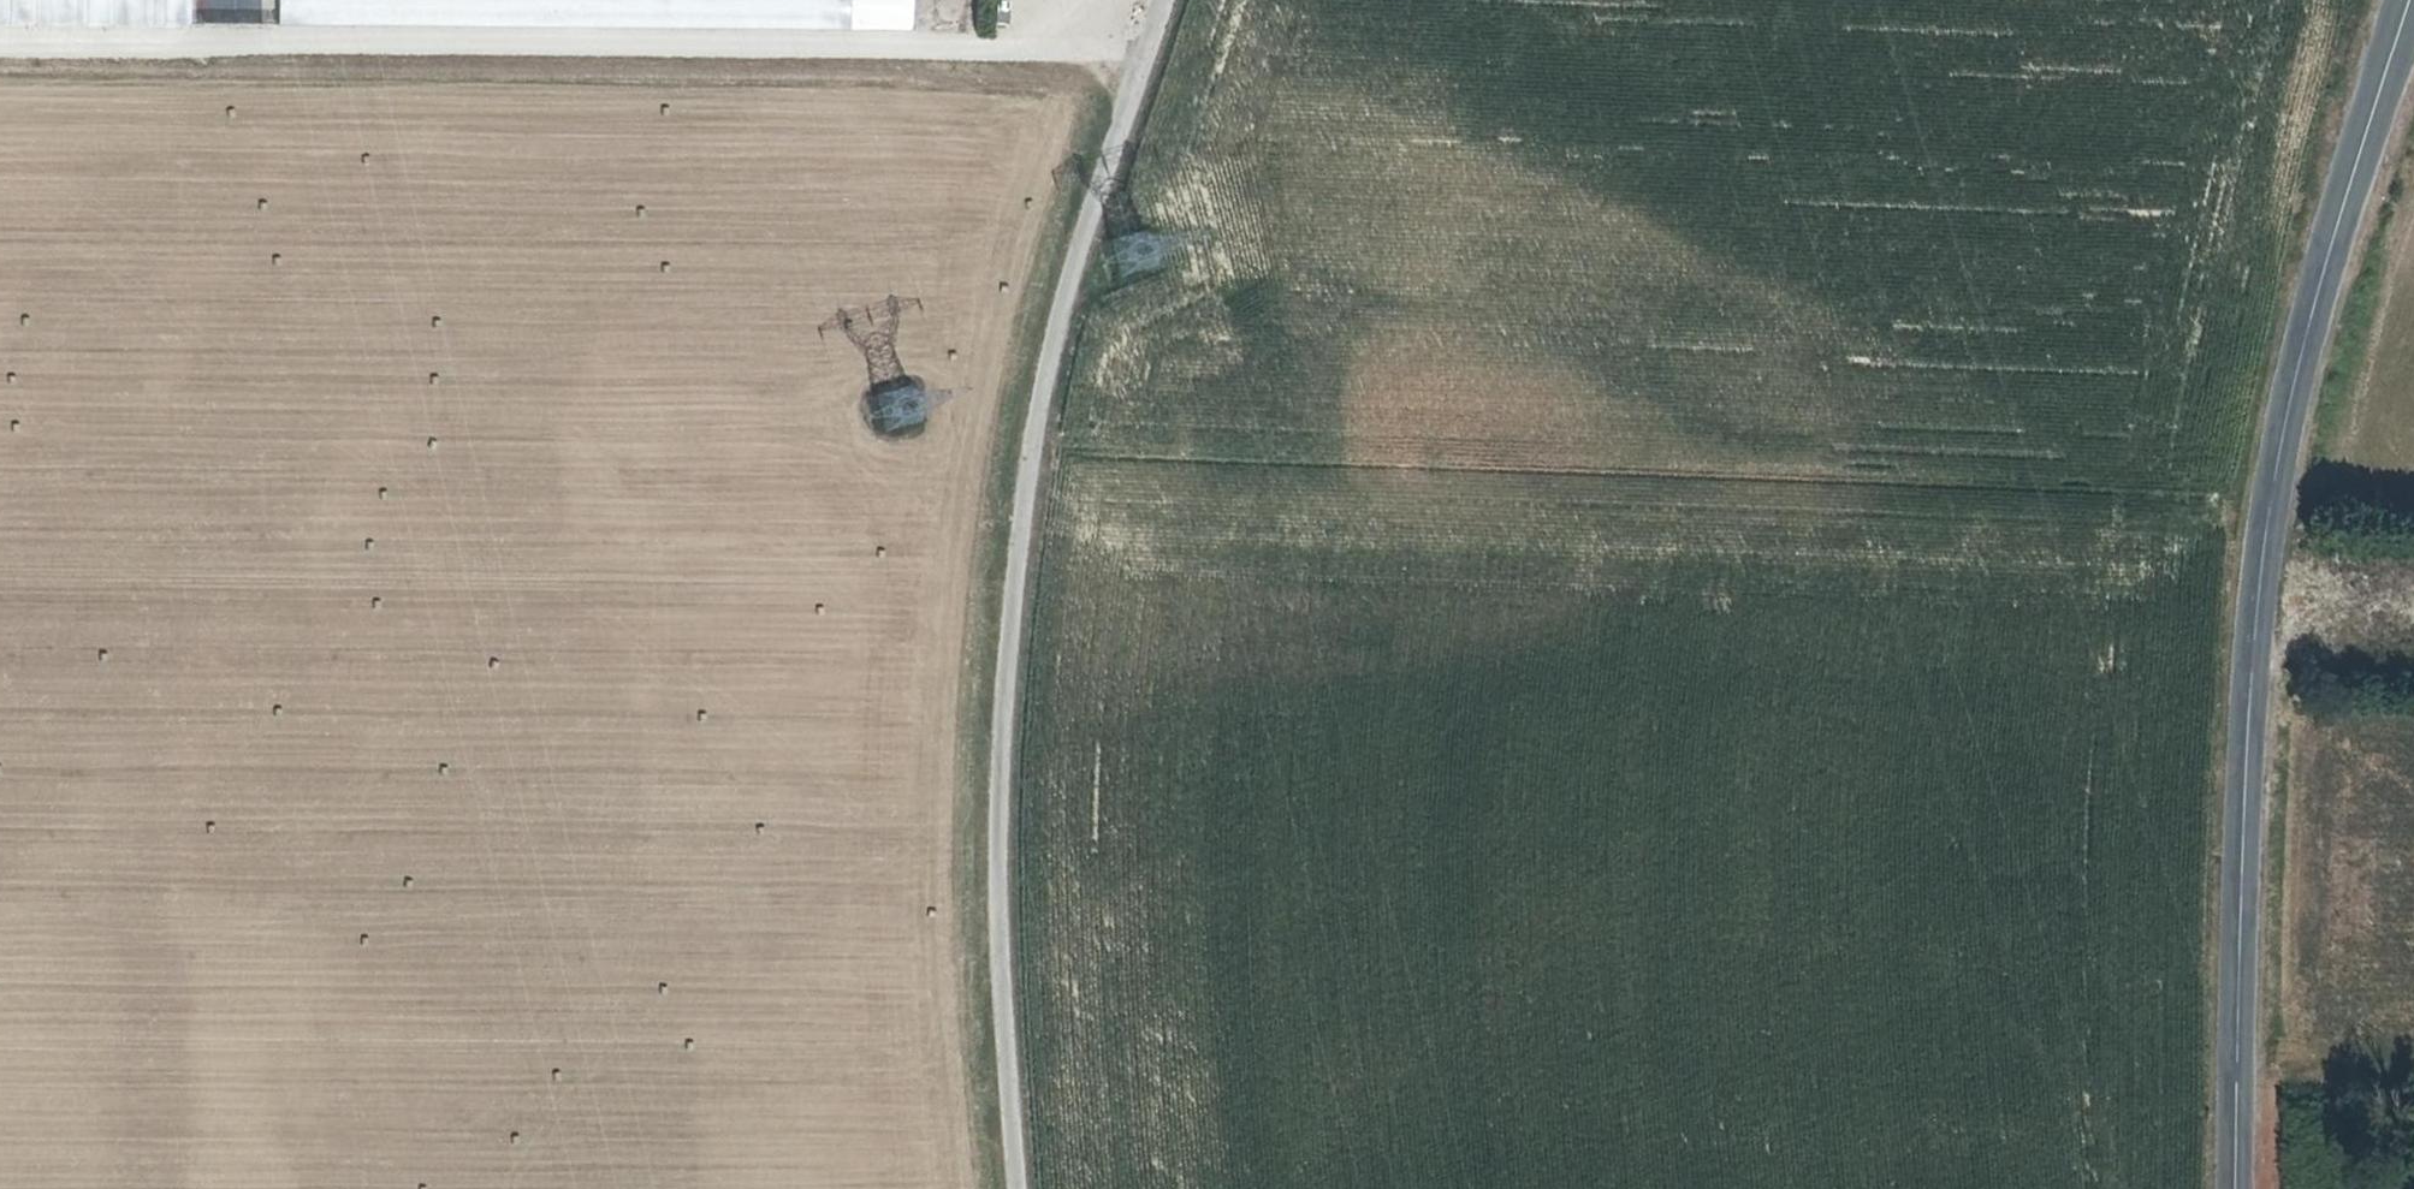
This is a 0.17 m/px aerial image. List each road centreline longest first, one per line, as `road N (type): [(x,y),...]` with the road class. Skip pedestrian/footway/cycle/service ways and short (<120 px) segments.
road 1 (unclassified): [(1018,1188),(997,941),(1015,590),(1052,329),(1160,0)]
road 2 (tertiary): [(2235,1188),(2244,779),(2265,536),(2303,347),(2409,0)]
road 3 (track): [(0,51),(999,46),(1141,65)]

